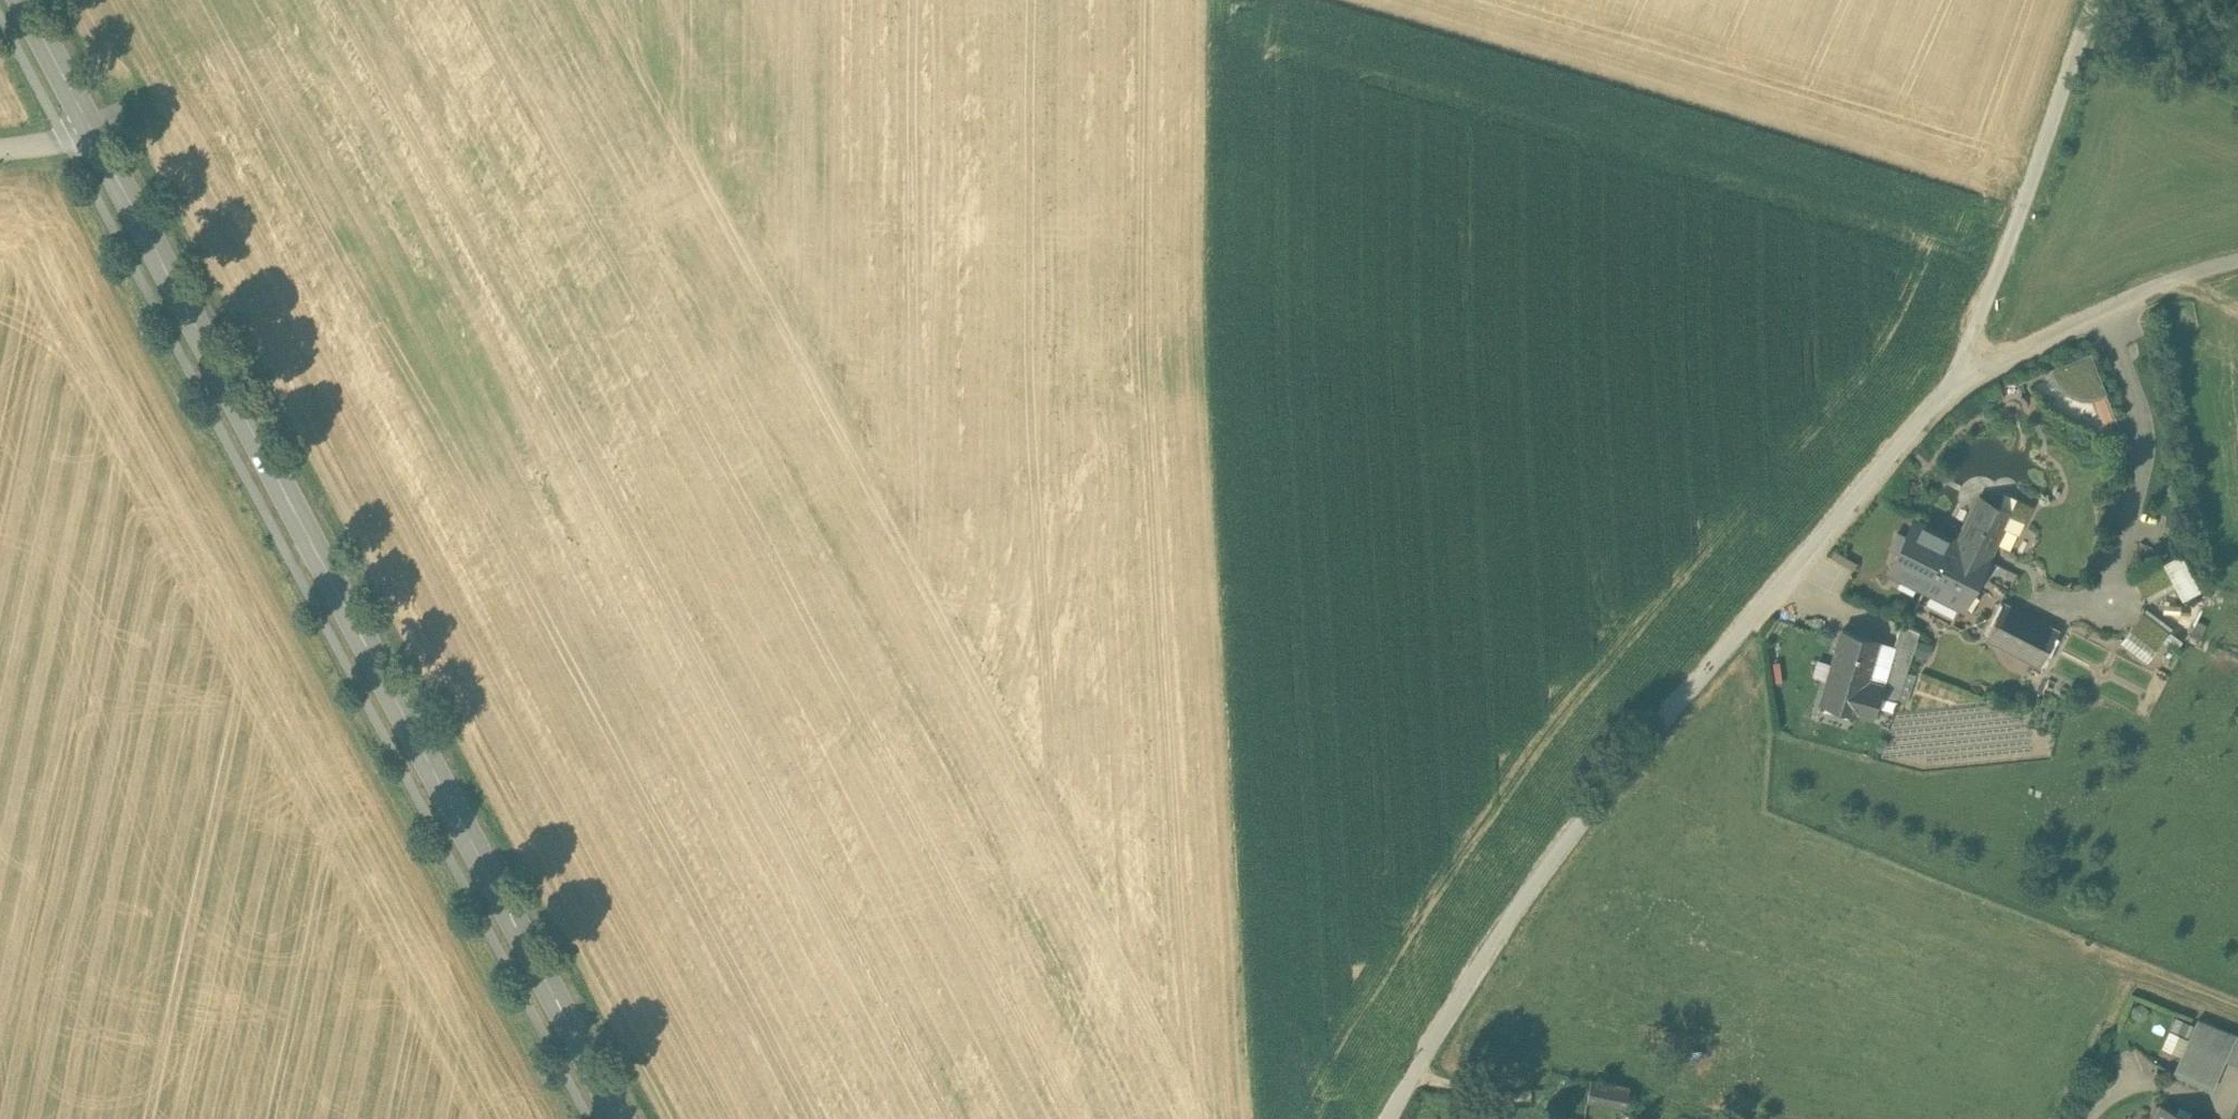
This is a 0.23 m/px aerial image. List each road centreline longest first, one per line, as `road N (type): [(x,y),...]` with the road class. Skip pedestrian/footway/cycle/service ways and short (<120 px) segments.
road 1 (secondary): [(621,1118),(93,130)]
road 2 (unclassified): [(1940,396),(1593,795),(1389,1118)]
road 3 (unclassified): [(1940,396),(2016,219),(2094,0)]
road 4 (unclassified): [(2237,258),(2143,287),(1940,396)]
road 5 (secondary): [(93,130),(24,0)]

